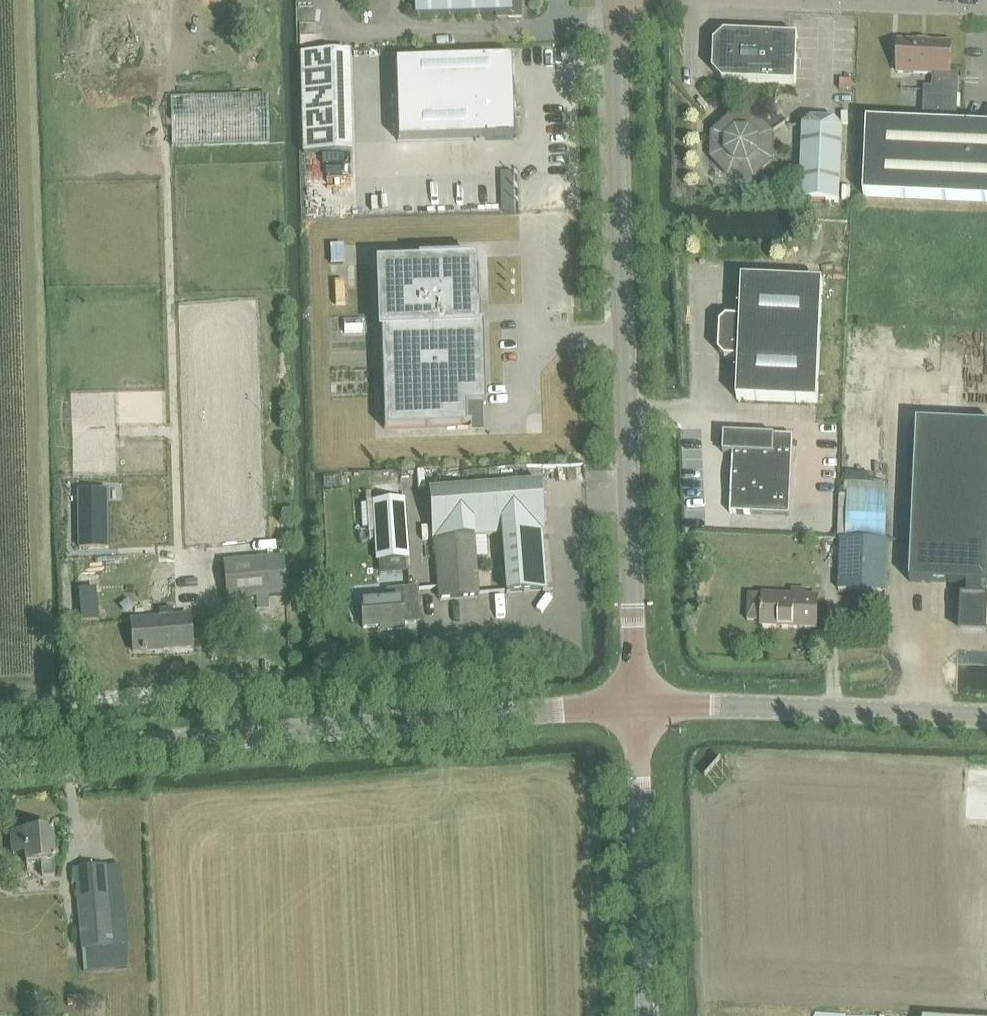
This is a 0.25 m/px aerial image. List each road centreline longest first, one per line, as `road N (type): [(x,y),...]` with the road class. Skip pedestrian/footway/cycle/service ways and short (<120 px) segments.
road 1 (unclassified): [(634,703),(615,0)]
road 2 (tertiary): [(0,761),(634,703)]
road 3 (tertiary): [(634,703),(986,717)]
road 4 (tertiary): [(644,1015),(634,703)]

